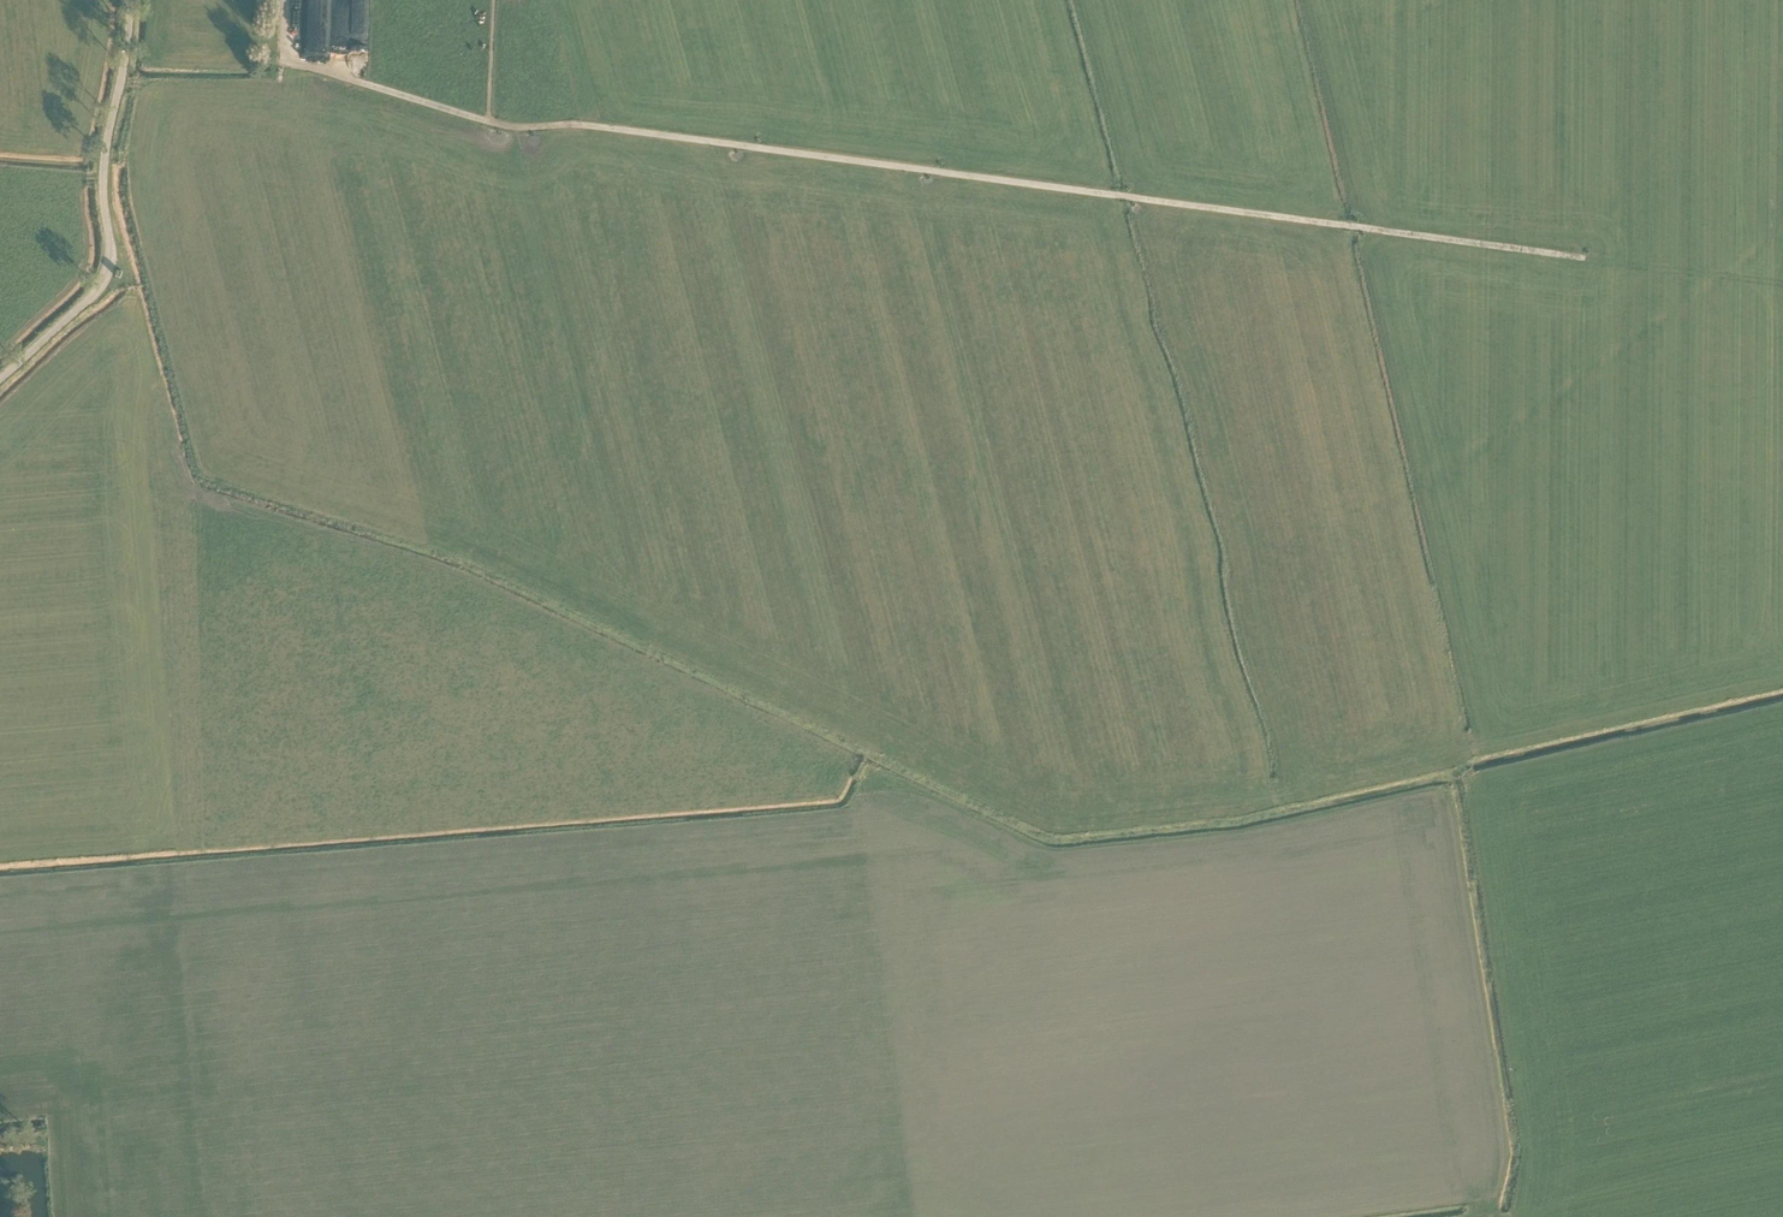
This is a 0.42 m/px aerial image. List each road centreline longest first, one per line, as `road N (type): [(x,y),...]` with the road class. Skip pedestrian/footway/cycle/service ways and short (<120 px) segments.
road 1 (tertiary): [(0,379),(94,293),(109,265),(103,168),(130,0)]

